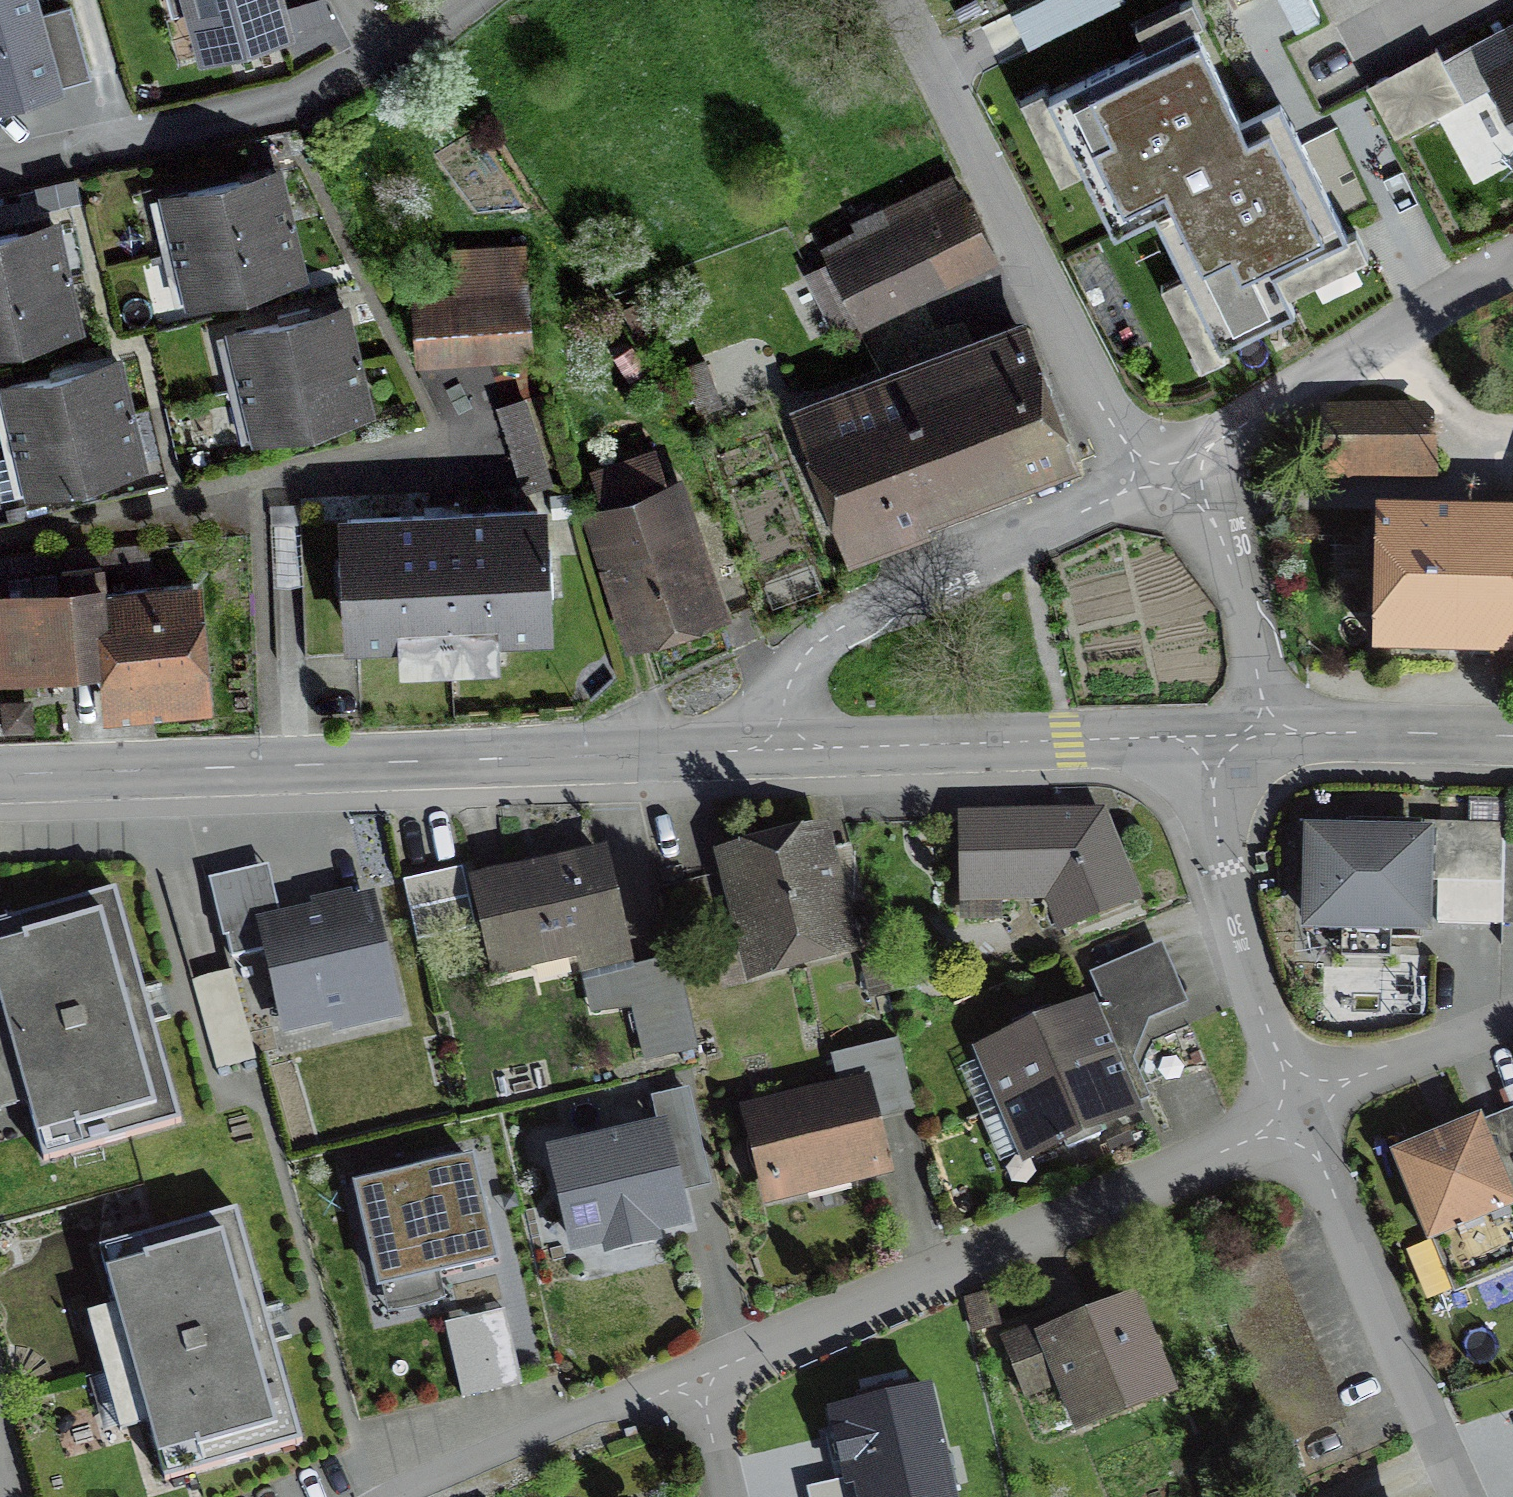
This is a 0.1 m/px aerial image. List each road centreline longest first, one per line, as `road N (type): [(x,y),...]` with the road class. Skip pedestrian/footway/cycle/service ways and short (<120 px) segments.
road 1 (residential): [(1300,1115),(414,1496)]
road 2 (residential): [(0,782),(758,749)]
road 3 (residential): [(1152,483),(903,0)]
road 4 (residential): [(459,0),(383,57),(297,100),(0,168)]
road 5 (residential): [(1152,483),(864,616),(794,669),(758,749)]
road 6 (residential): [(758,749),(1204,741)]
road 7 (residential): [(1475,1496),(1300,1115)]
road 8 (residential): [(1512,269),(1152,483)]
road 9 (residential): [(1300,1115),(1223,869),(1204,741)]
road 10 (residential): [(1260,734),(1243,598),(1208,534),(1152,483)]
road 11 (residential): [(1260,734),(1512,738)]
road 12 (residential): [(1512,1048),(1300,1115)]

